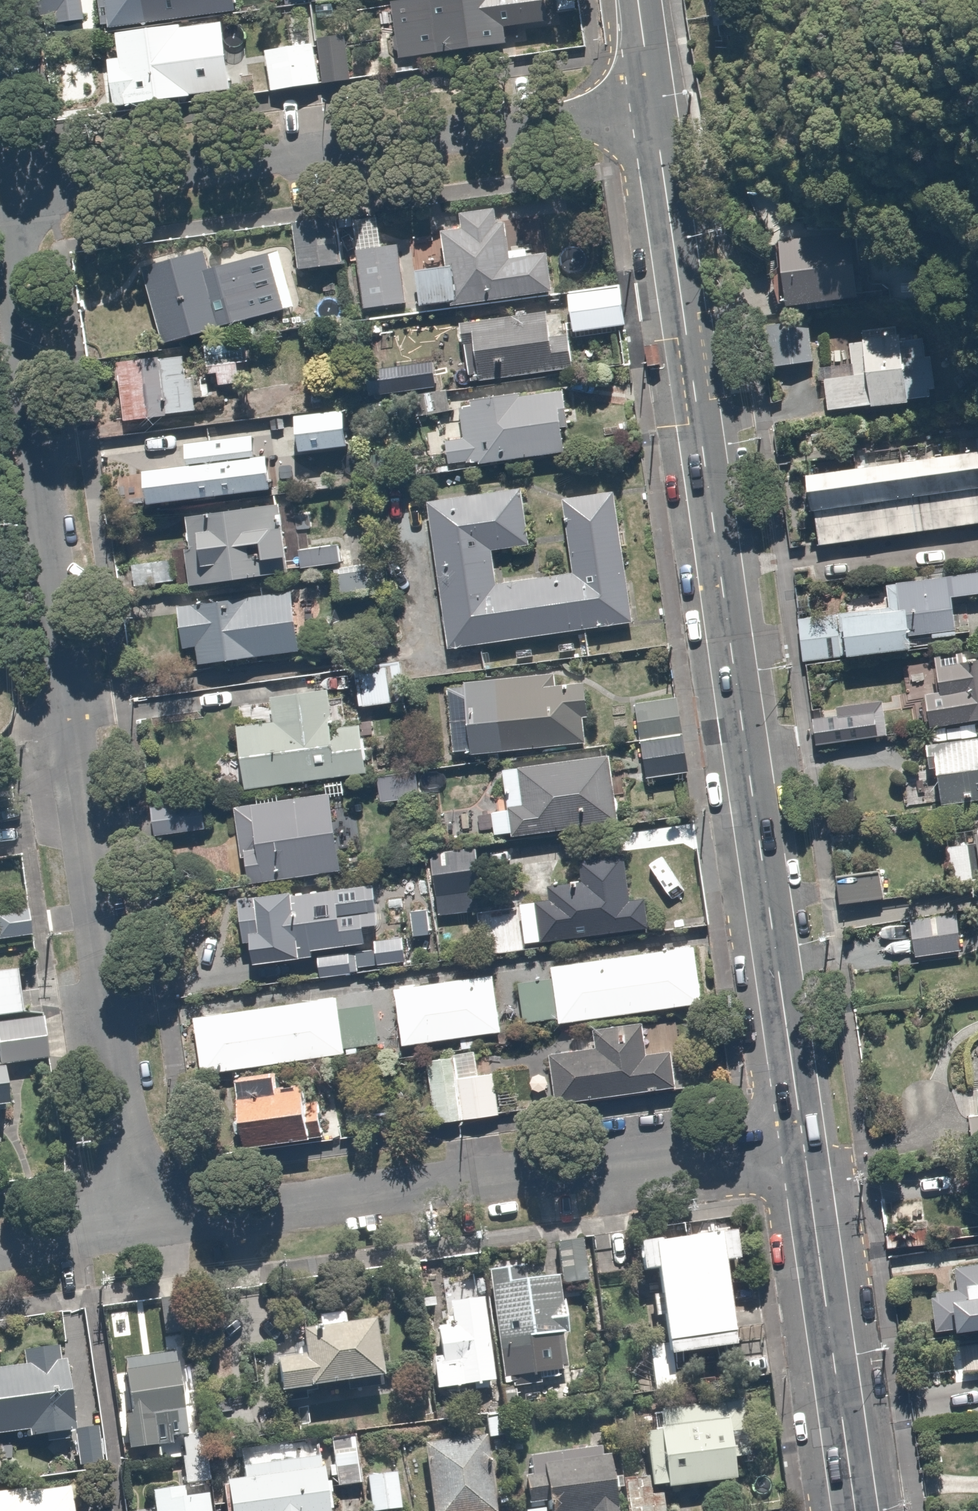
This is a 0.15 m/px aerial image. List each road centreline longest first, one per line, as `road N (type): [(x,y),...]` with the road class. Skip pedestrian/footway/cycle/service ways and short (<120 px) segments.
road 1 (secondary): [(651,100),(802,1142)]
road 2 (residential): [(6,186),(131,1227)]
road 3 (residential): [(802,1142),(131,1227)]
road 4 (residential): [(651,100),(6,186)]
road 5 (secondary): [(802,1142),(855,1510)]
road 6 (residential): [(131,1227),(0,1247)]

